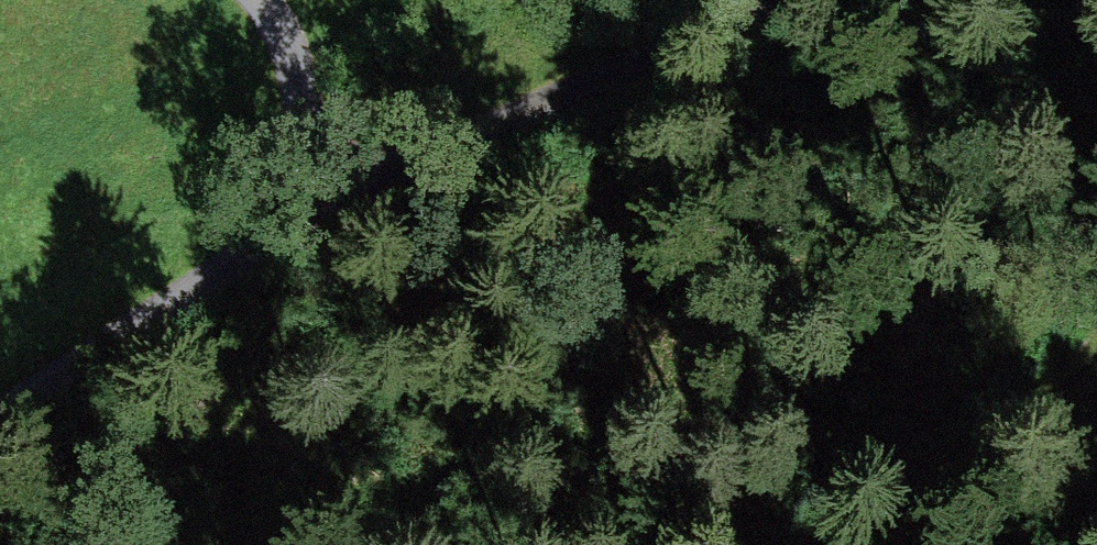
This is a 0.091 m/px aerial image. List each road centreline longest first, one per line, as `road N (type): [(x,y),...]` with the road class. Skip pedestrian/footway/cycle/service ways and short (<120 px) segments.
road 1 (residential): [(773,0),(268,232)]
road 2 (residential): [(268,232),(0,416)]
road 3 (track): [(906,544),(1096,338)]
road 4 (residential): [(268,232),(291,193),(304,135),(298,71),(263,0)]

